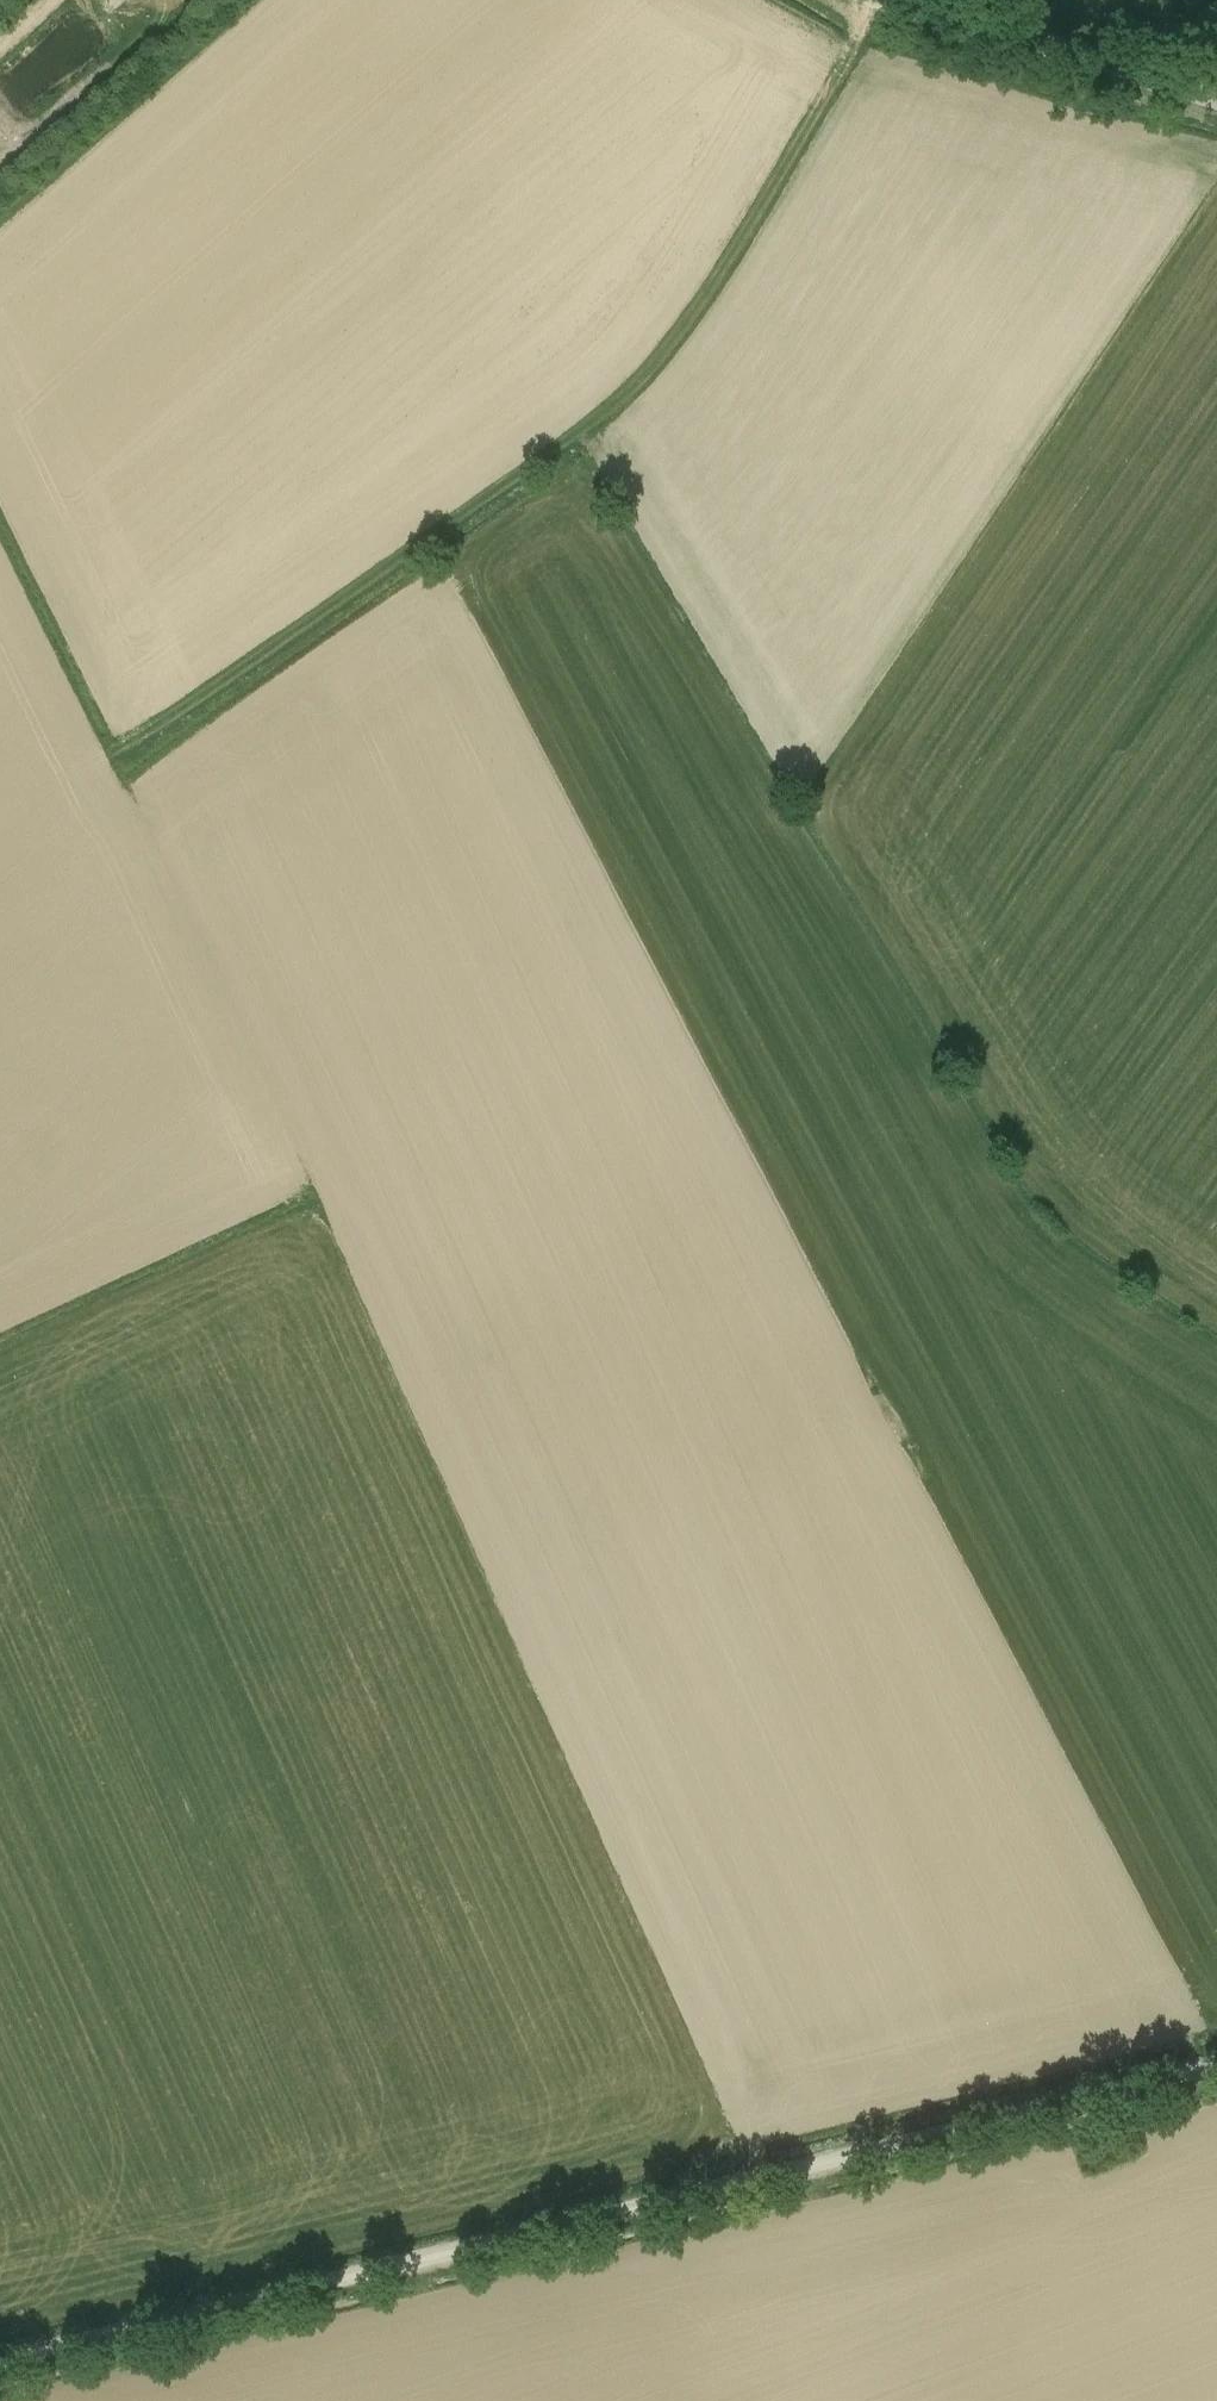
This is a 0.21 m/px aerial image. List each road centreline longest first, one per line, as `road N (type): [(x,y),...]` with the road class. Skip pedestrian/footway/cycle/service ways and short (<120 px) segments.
road 1 (unclassified): [(0,2368),(1216,2060)]
road 2 (unclassified): [(897,0),(1216,96)]

